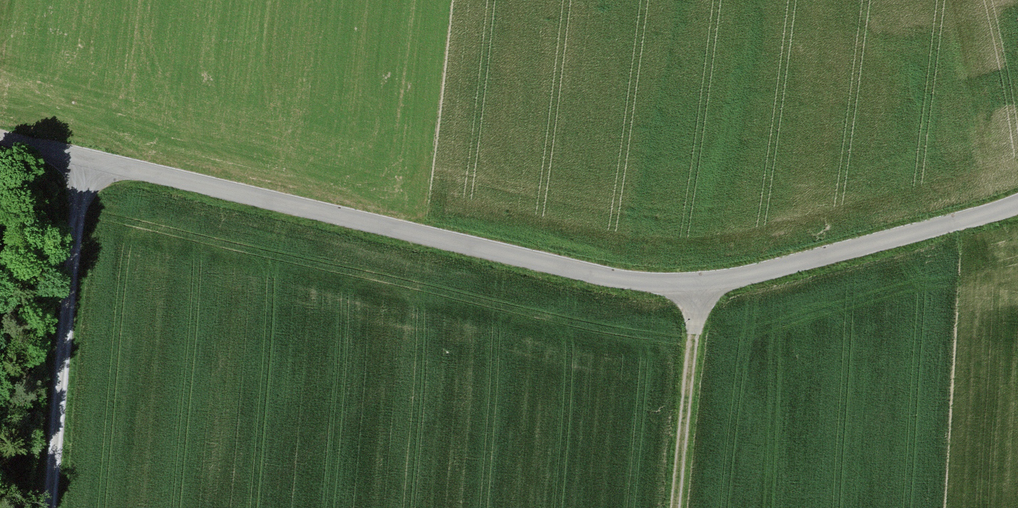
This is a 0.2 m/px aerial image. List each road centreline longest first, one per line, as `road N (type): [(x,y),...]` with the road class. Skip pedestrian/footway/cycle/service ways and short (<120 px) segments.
road 1 (track): [(88,161),(624,282),(700,286),(1017,202)]
road 2 (track): [(55,507),(88,161)]
road 3 (track): [(700,286),(677,507)]

